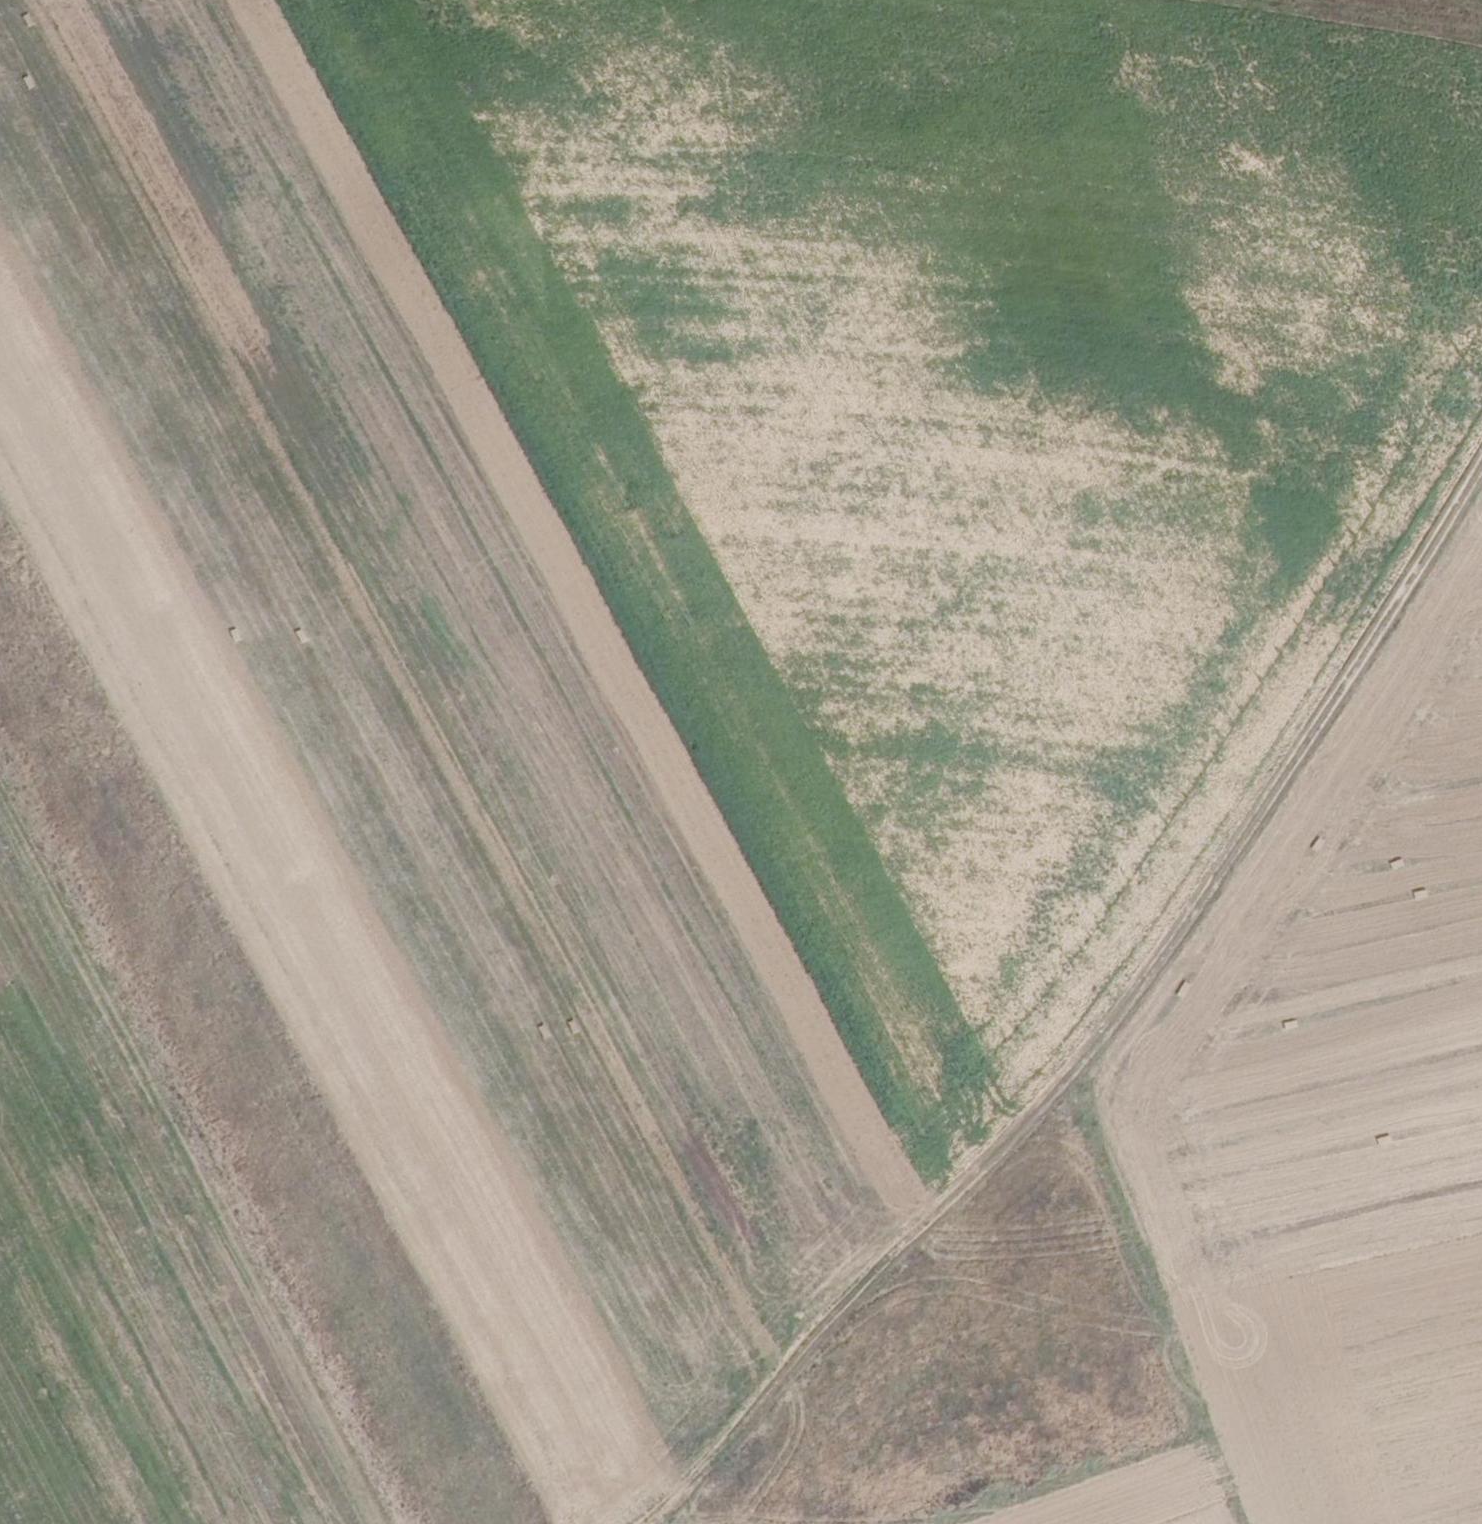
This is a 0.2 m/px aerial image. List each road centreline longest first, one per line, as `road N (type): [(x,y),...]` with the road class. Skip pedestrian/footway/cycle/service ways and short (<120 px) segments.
road 1 (track): [(1071,1075),(1481,448)]
road 2 (track): [(663,1523),(1071,1075)]

